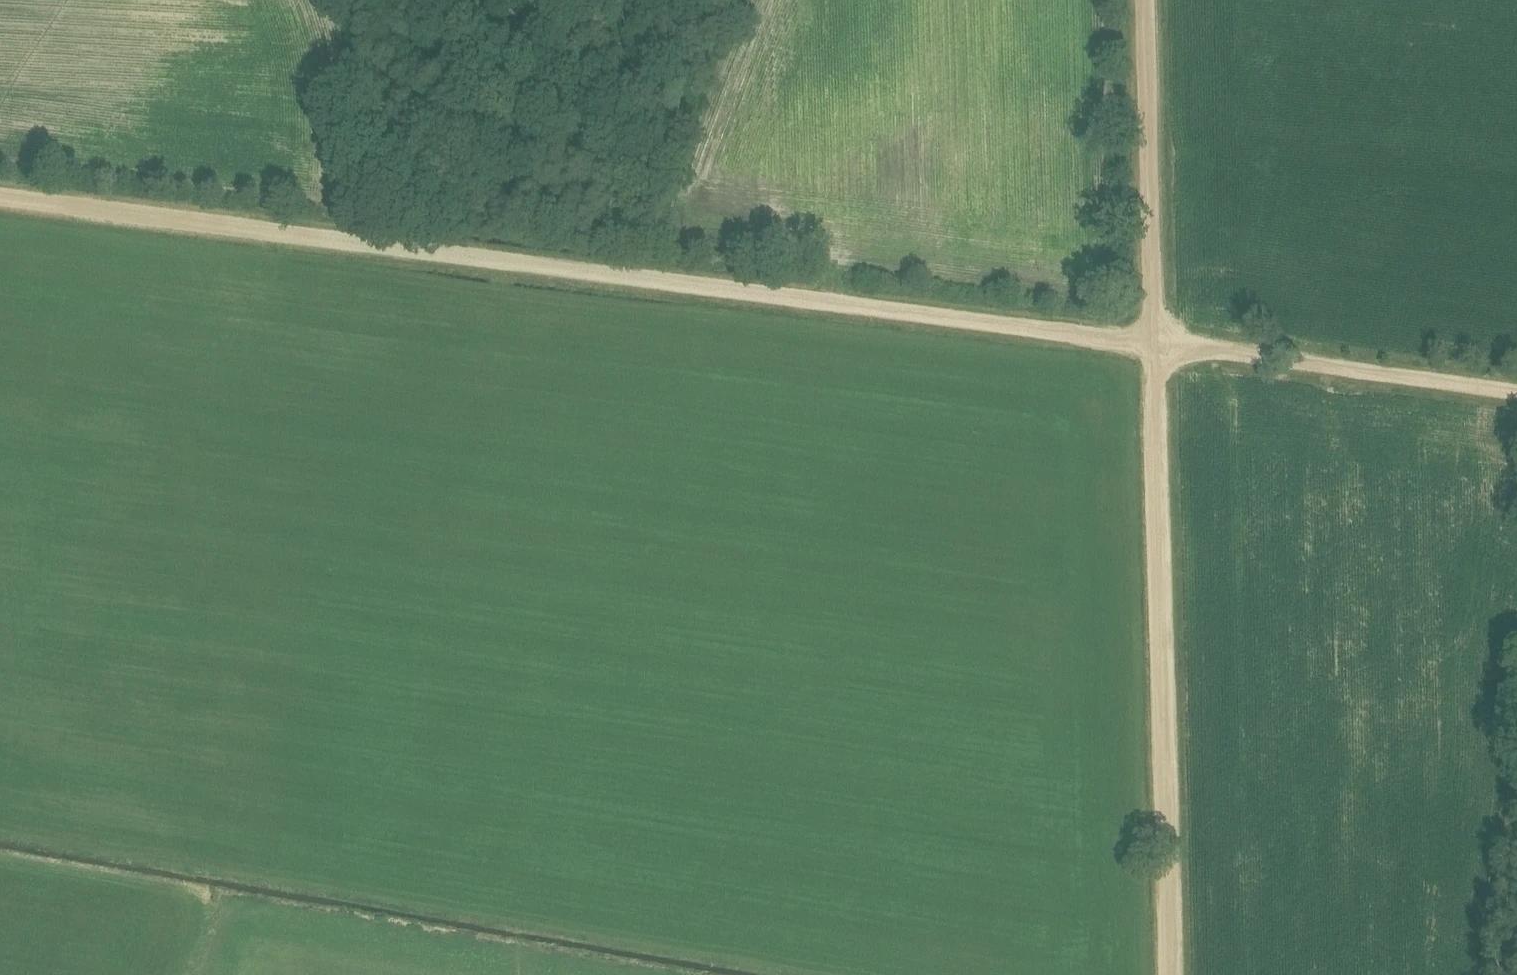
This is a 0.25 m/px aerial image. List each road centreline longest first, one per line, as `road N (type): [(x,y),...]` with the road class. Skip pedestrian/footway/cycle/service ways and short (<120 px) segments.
road 1 (track): [(1158,348),(0,203)]
road 2 (track): [(1158,348),(1172,974)]
road 3 (track): [(1516,394),(1158,348)]
road 4 (track): [(1151,0),(1158,348)]

